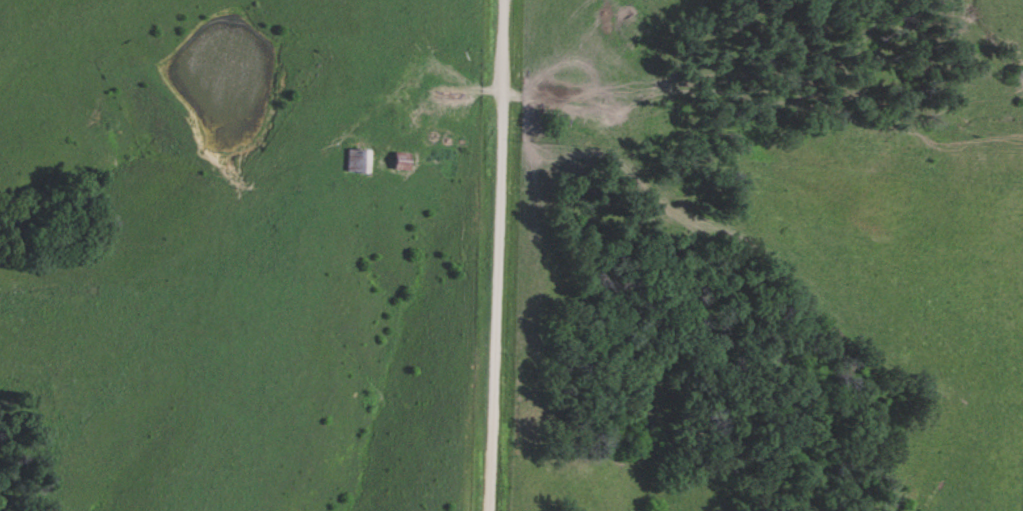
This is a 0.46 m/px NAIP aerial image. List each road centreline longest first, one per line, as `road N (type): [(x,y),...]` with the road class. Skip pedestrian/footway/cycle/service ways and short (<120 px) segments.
road 1 (residential): [(491,510),(508,0)]

